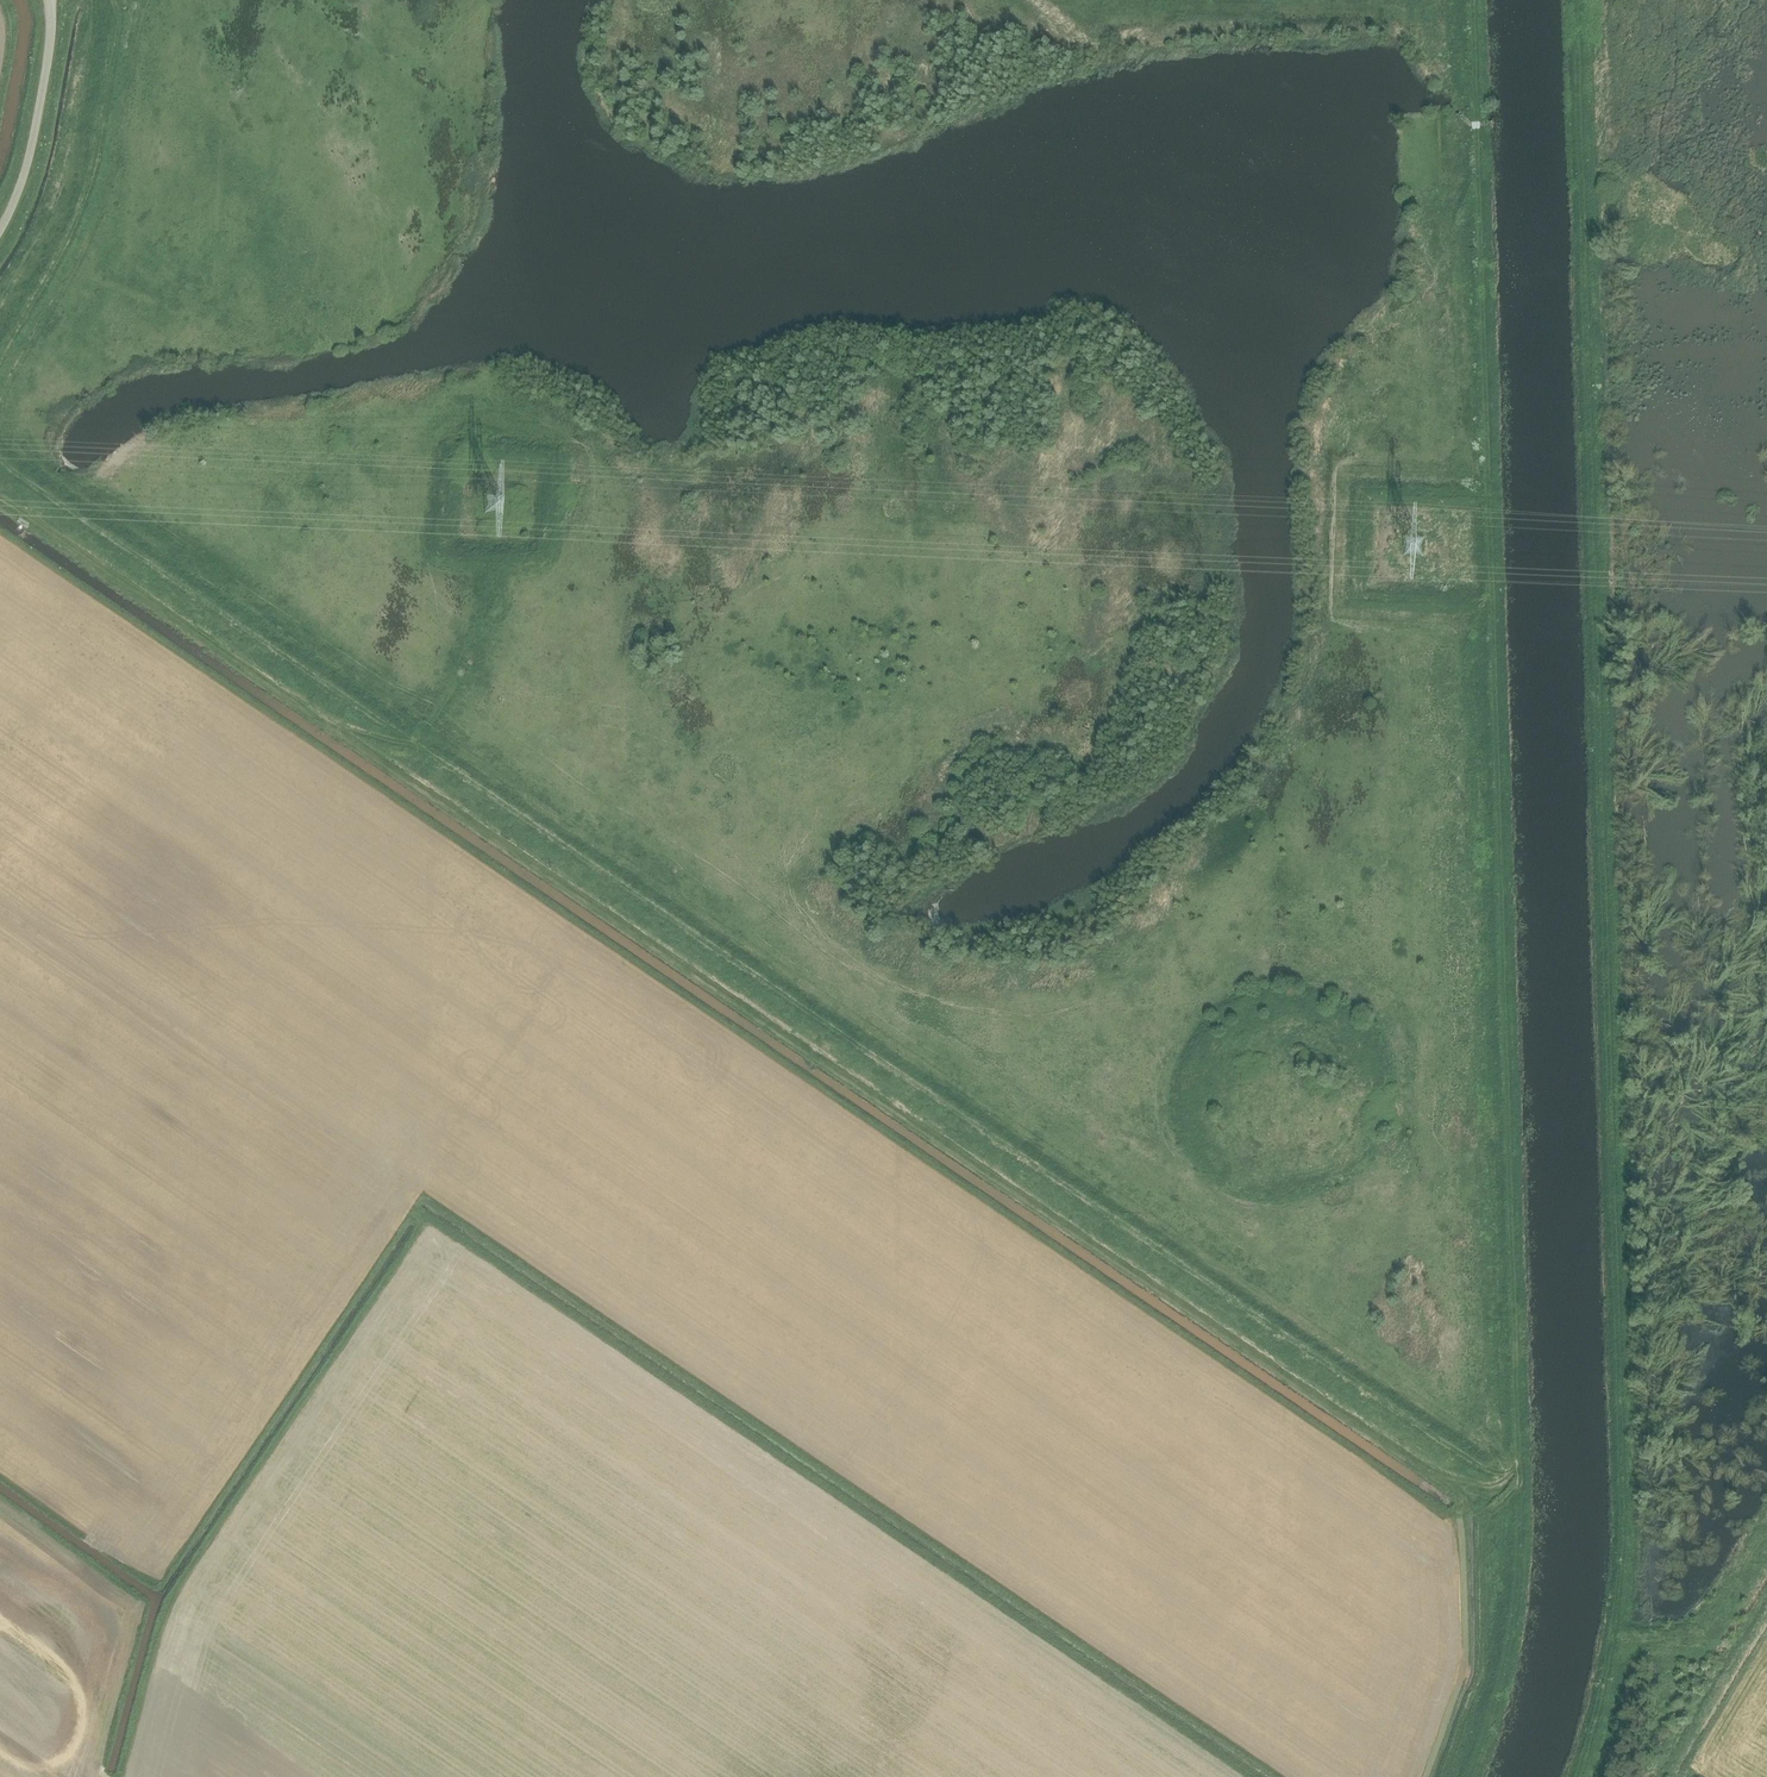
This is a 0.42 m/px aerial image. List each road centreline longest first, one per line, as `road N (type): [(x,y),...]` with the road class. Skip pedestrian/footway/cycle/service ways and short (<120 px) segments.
road 1 (track): [(1581,0),(1623,1485),(1620,1571),(1577,1776)]
road 2 (track): [(1502,1482),(1510,1460),(1474,0)]
road 3 (unclassified): [(0,232),(36,132),(49,0)]

